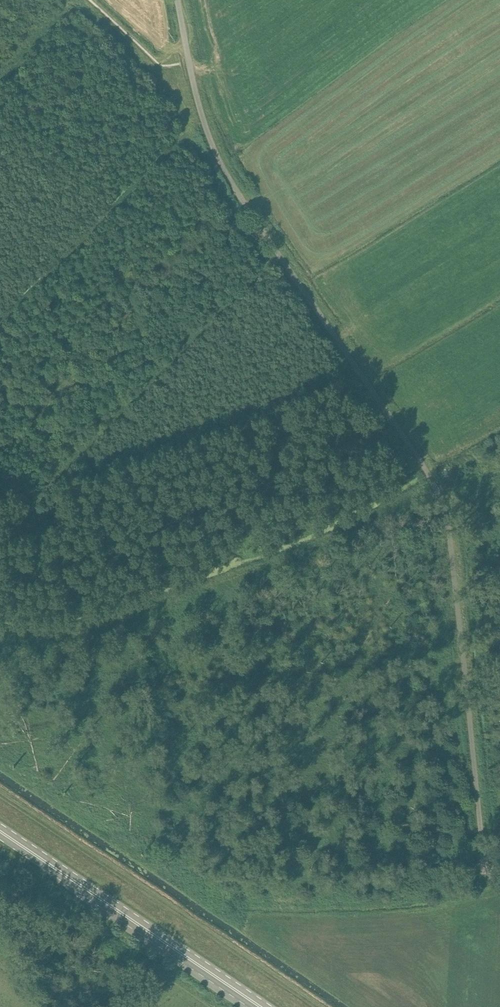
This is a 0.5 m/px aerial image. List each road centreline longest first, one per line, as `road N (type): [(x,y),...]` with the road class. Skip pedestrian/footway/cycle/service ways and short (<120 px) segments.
road 1 (unclassified): [(484,871),(450,537),(439,496),(226,174),(197,102),(177,0)]
road 2 (primary): [(260,1006),(0,832)]

